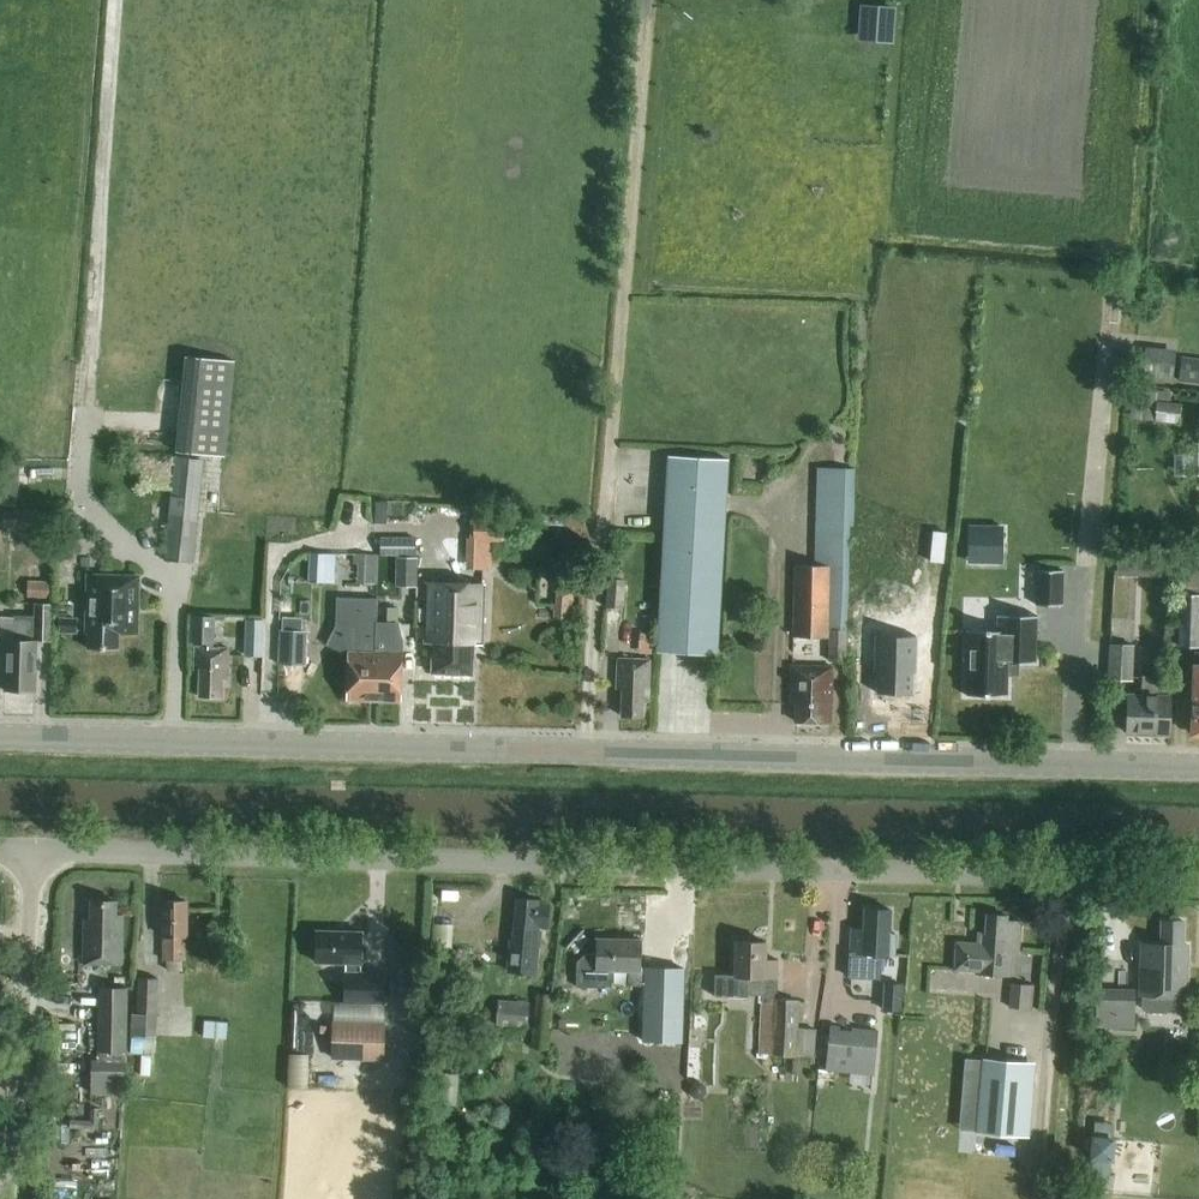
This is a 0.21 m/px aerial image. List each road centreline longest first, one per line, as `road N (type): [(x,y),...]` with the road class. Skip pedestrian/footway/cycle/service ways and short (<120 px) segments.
road 1 (tertiary): [(1198,771),(0,740)]
road 2 (residential): [(1198,879),(35,851)]
road 3 (track): [(588,756),(638,0)]
road 4 (unclassified): [(7,1198),(35,851)]
road 5 (track): [(1042,1198),(1067,875)]

